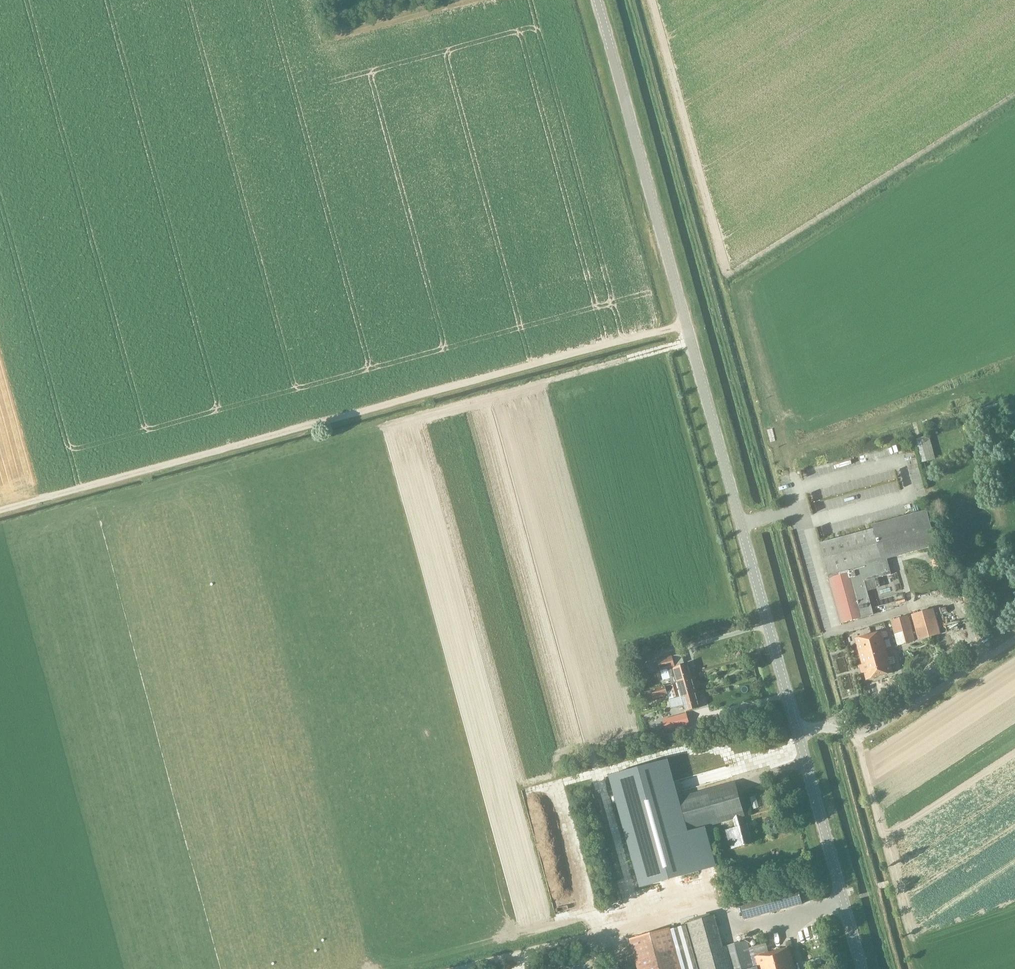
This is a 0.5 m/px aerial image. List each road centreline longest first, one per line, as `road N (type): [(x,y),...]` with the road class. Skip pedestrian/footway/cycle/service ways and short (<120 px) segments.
road 1 (track): [(895,968),(629,0)]
road 2 (secondary): [(862,968),(596,0)]

